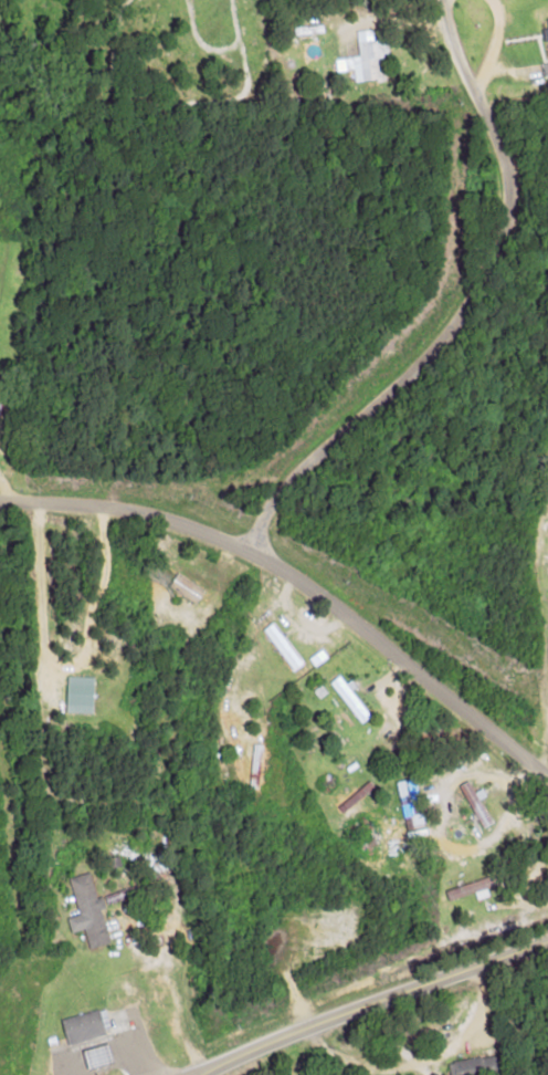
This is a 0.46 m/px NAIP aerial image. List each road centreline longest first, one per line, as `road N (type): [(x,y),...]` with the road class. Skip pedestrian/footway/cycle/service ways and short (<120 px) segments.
road 1 (residential): [(0,503),(149,514),(244,546),(547,782)]
road 2 (residential): [(244,546),(366,312),(425,168),(409,0)]
road 3 (secondary): [(194,1074),(547,940)]

